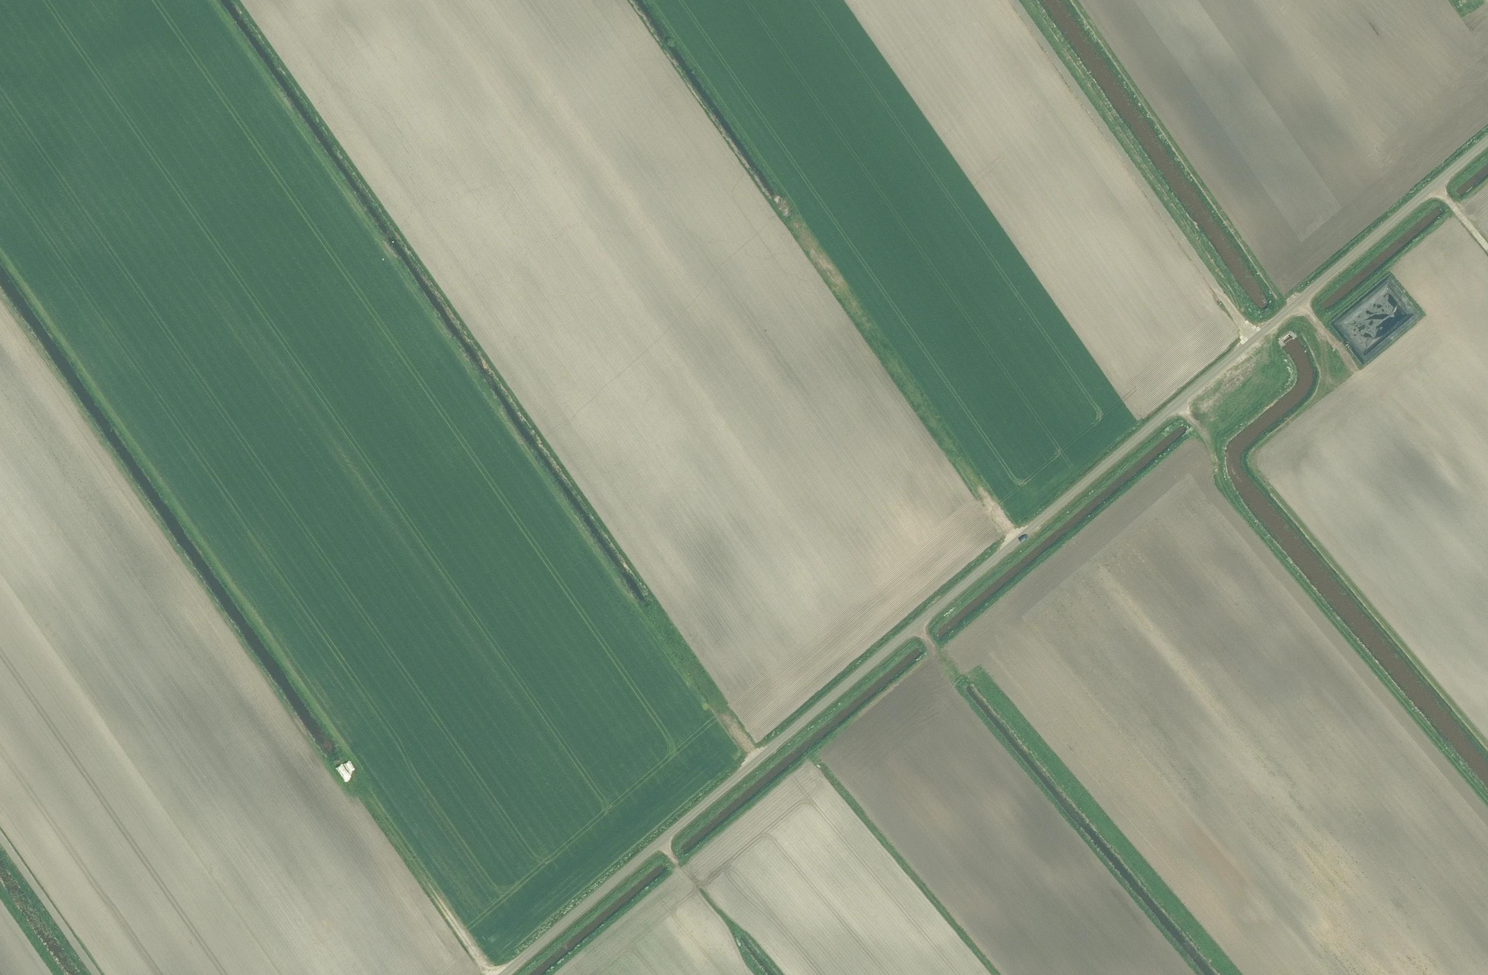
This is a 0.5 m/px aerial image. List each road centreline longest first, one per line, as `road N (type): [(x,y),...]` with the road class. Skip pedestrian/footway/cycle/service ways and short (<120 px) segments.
road 1 (unclassified): [(503,974),(1487,139)]
road 2 (track): [(1268,341),(1285,382),(1217,440),(1220,479),(1487,798)]
road 3 (track): [(1296,302),(1259,268),(1072,0)]

